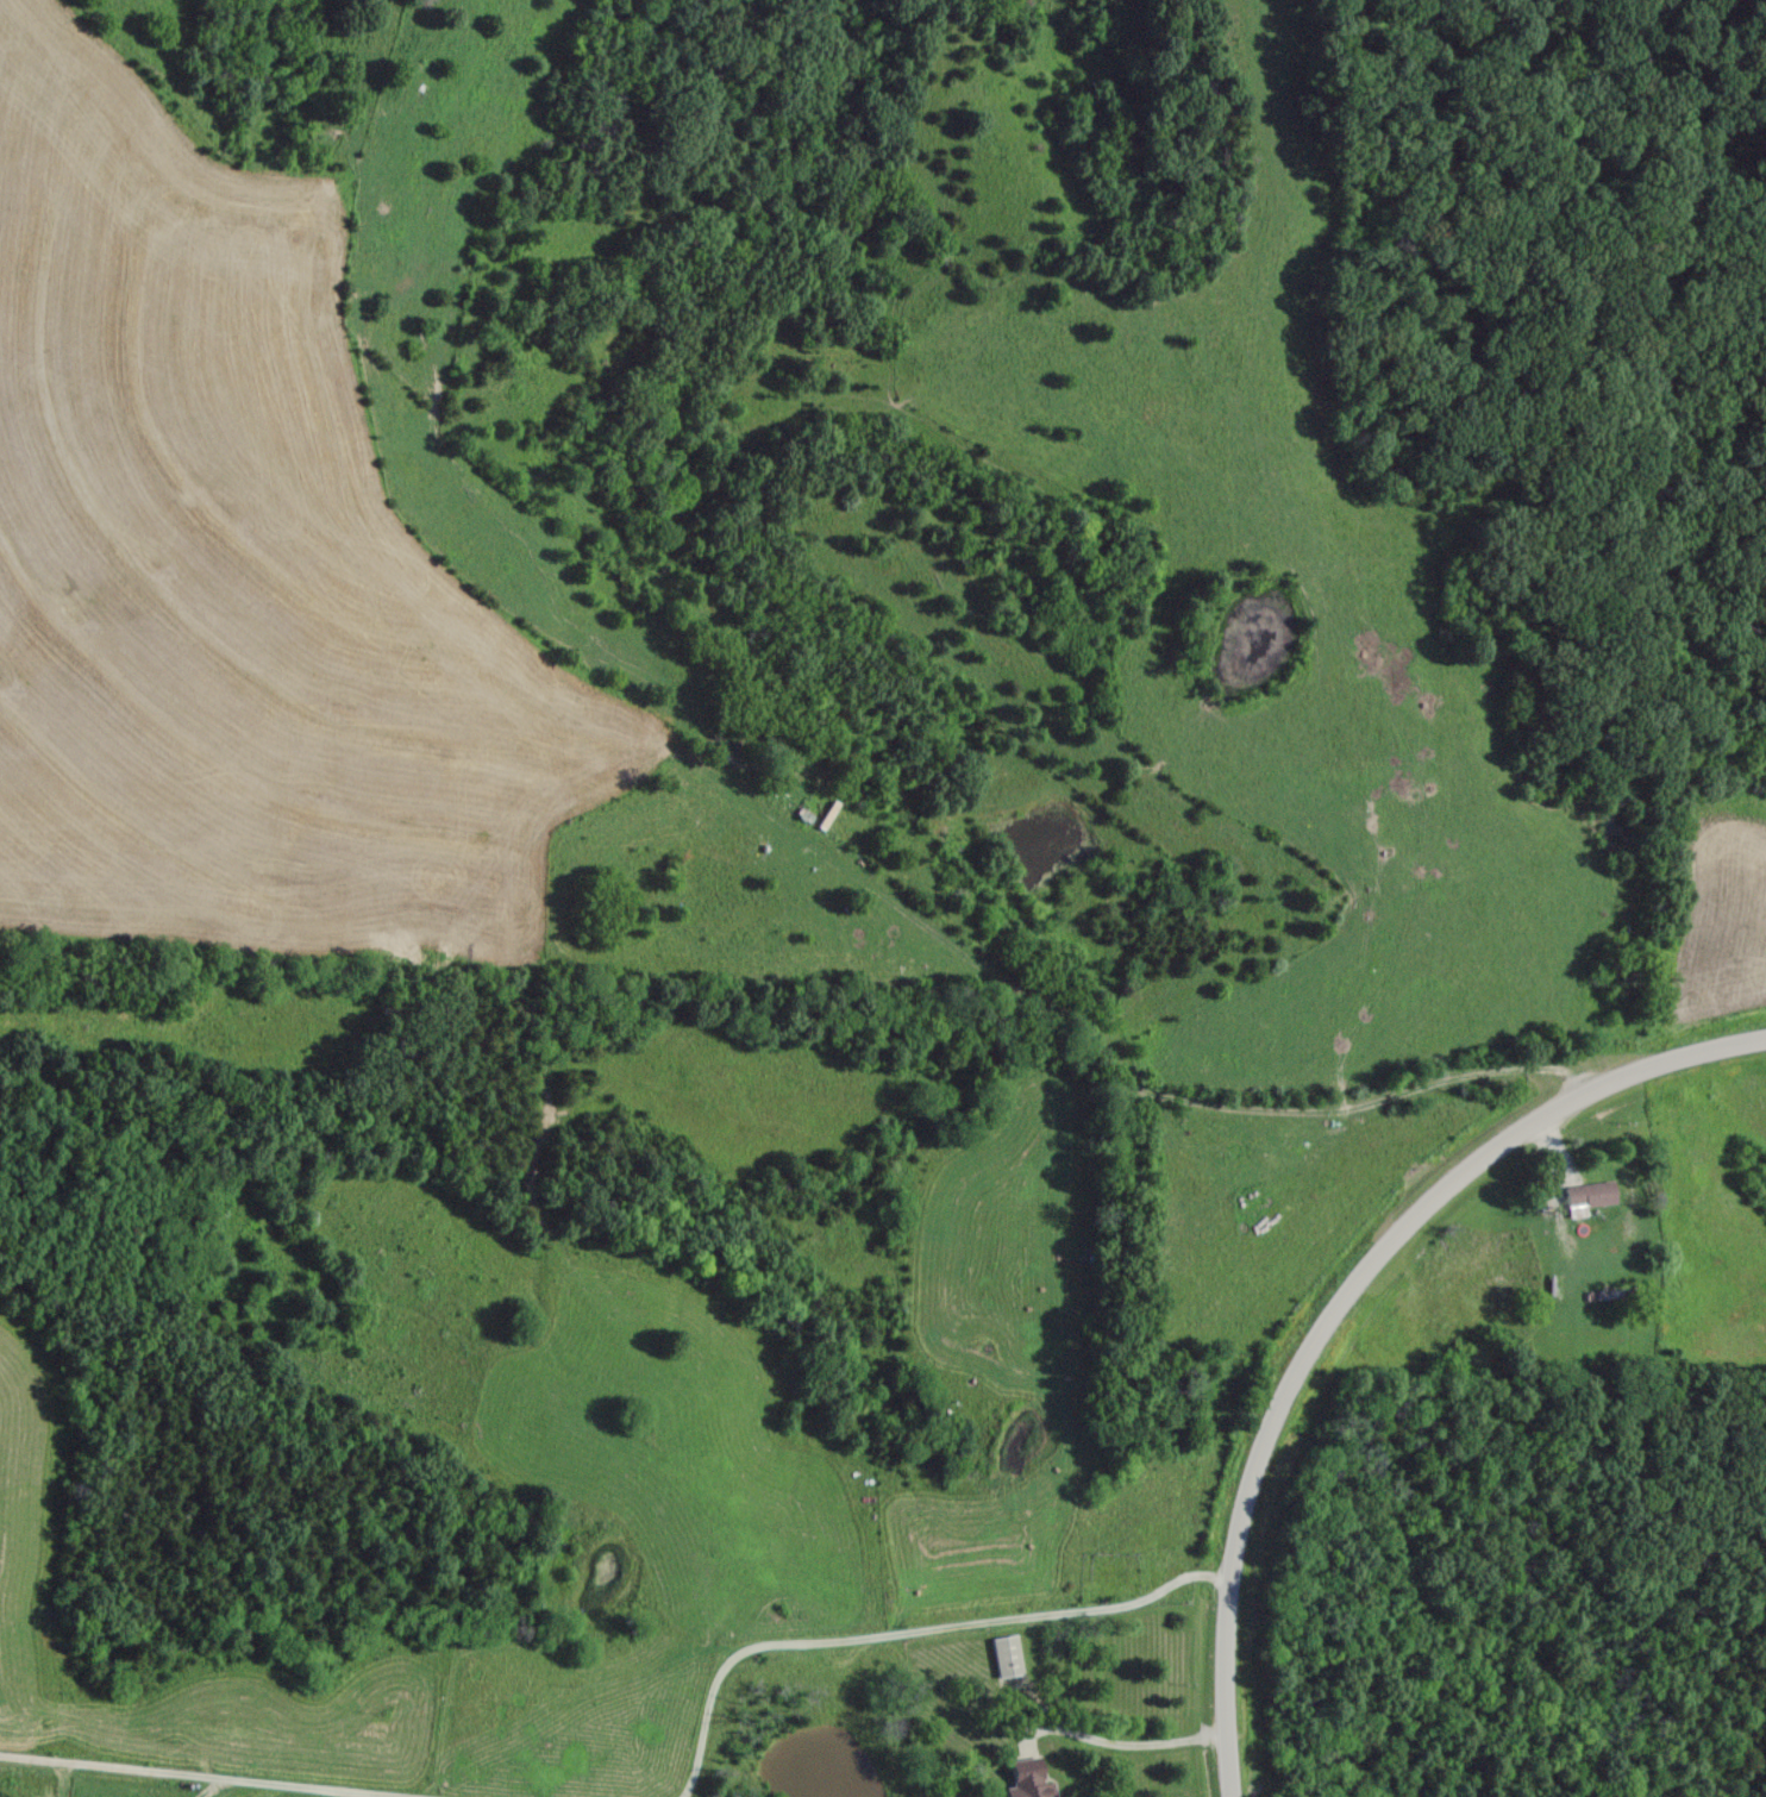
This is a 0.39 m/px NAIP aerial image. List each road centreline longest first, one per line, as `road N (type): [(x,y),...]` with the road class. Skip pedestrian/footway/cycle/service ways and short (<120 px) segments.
road 1 (residential): [(1593,1087),(1567,1072),(1523,1066),(1305,1110),(1154,1096),(1132,1087),(1077,1019),(984,966),(701,751),(580,712),(388,549),(357,481),(336,312),(342,184)]
road 2 (secondary): [(1236,1796),(1228,1679),(1234,1553),(1253,1472),(1286,1391),(1349,1291),(1414,1217),(1546,1112),(1617,1073),(1698,1045),(1765,1035)]

